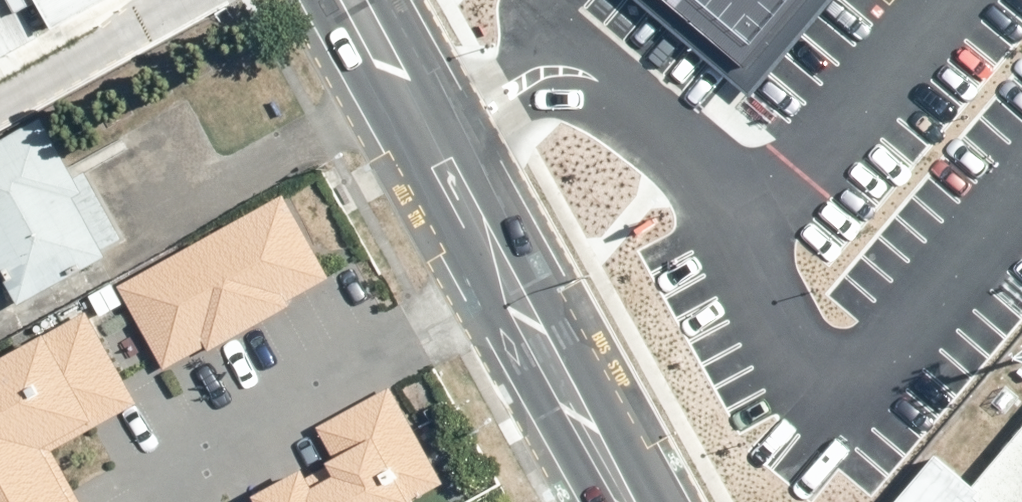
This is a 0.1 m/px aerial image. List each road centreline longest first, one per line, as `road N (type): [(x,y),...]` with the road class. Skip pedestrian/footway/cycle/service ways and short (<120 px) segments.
road 1 (secondary): [(390,0),(676,501)]
road 2 (secondary): [(598,501),(318,0)]
road 3 (residential): [(200,0),(0,113)]

